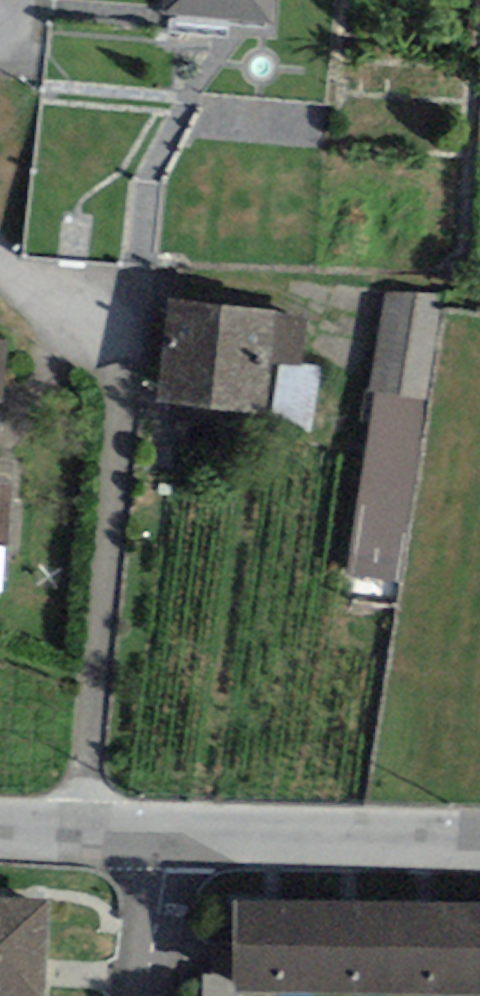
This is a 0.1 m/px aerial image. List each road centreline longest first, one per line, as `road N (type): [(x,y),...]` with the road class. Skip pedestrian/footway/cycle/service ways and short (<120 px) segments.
road 1 (residential): [(0,259),(90,318),(121,354),(88,833)]
road 2 (residential): [(172,836),(479,840)]
road 3 (residential): [(172,836),(144,995)]

